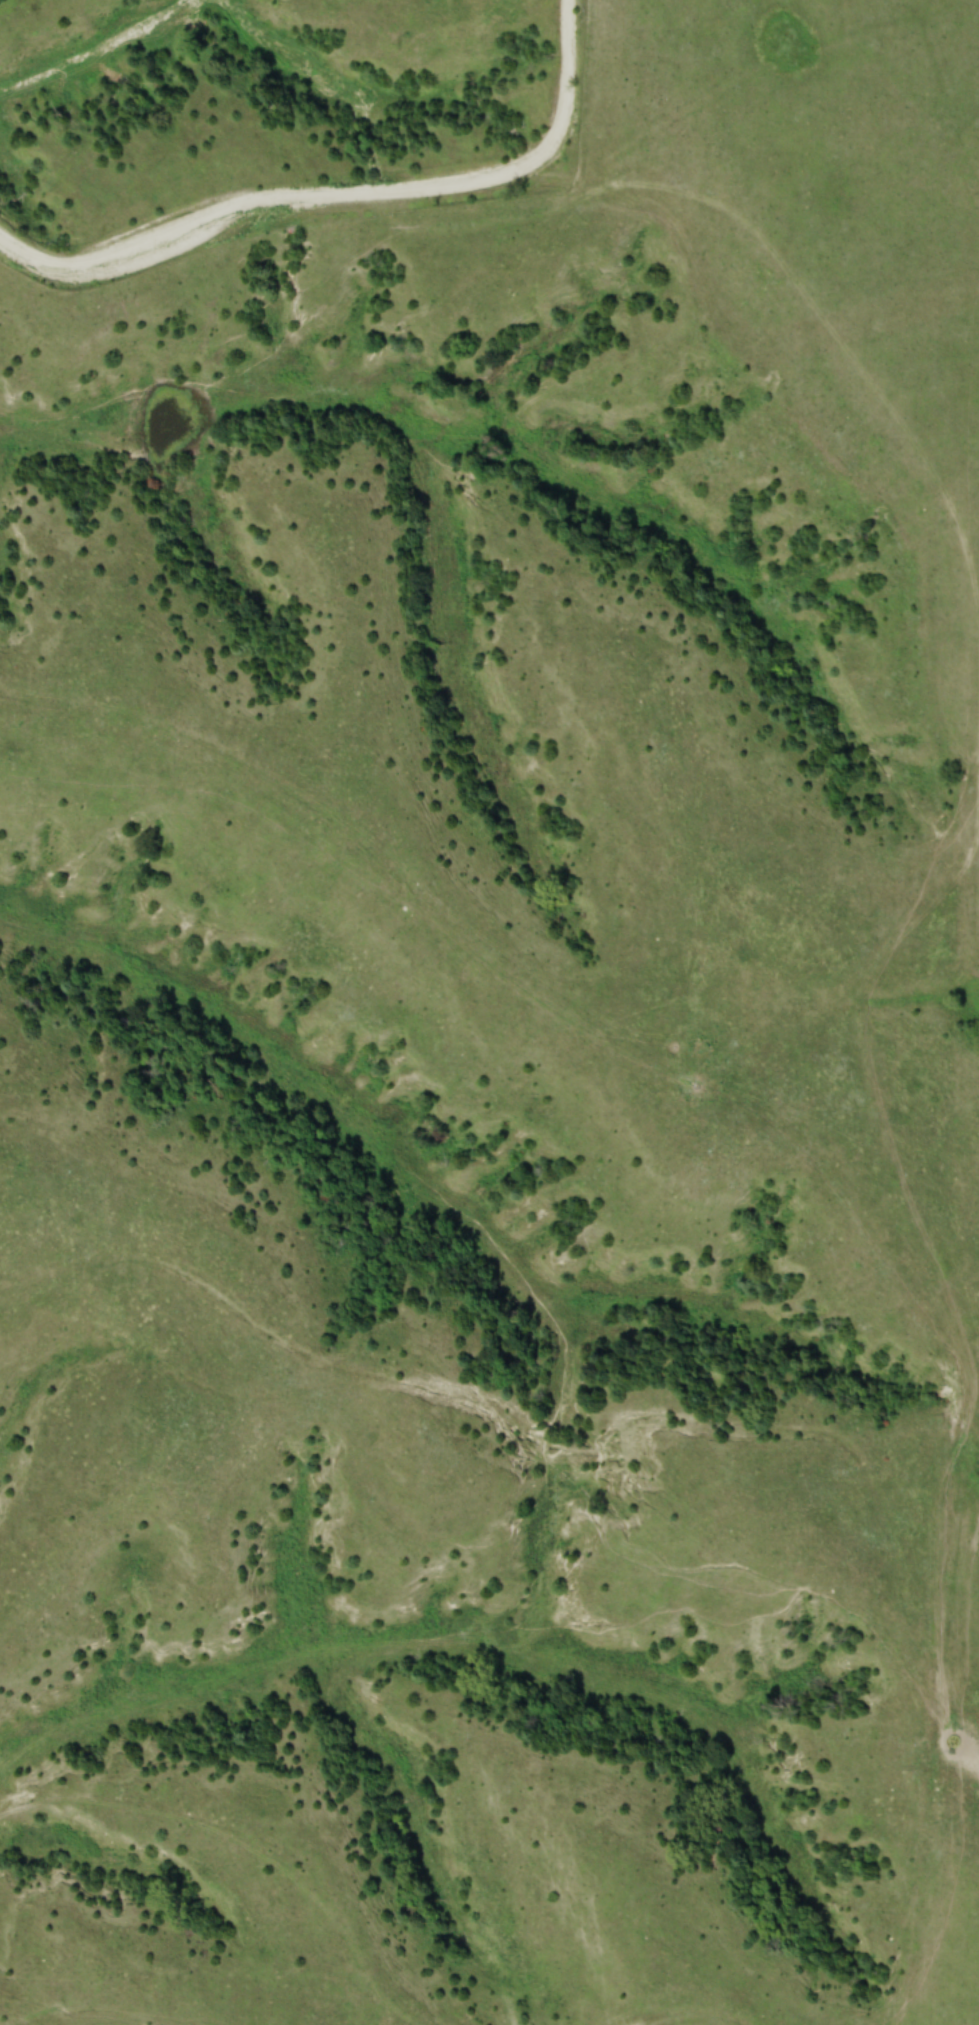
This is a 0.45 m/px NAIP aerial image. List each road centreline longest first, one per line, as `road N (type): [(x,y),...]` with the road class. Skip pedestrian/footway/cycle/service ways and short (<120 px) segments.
road 1 (residential): [(570,0),(563,122),(539,154),(514,167),(457,182),(221,208),(72,264),(0,238)]

